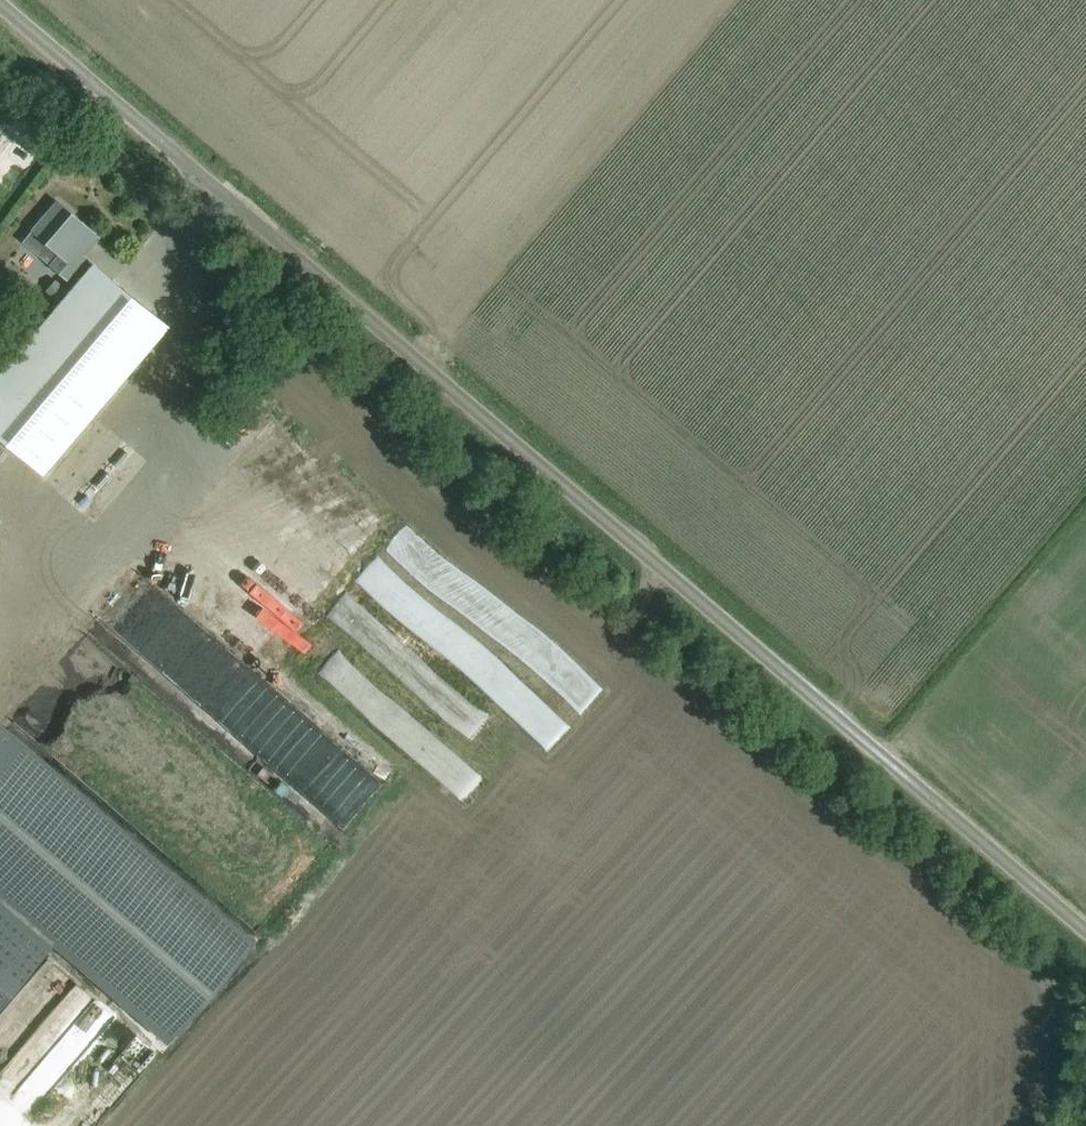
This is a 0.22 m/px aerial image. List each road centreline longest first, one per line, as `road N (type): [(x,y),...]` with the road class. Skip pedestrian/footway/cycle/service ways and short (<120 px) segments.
road 1 (unclassified): [(1085,930),(0,4)]

